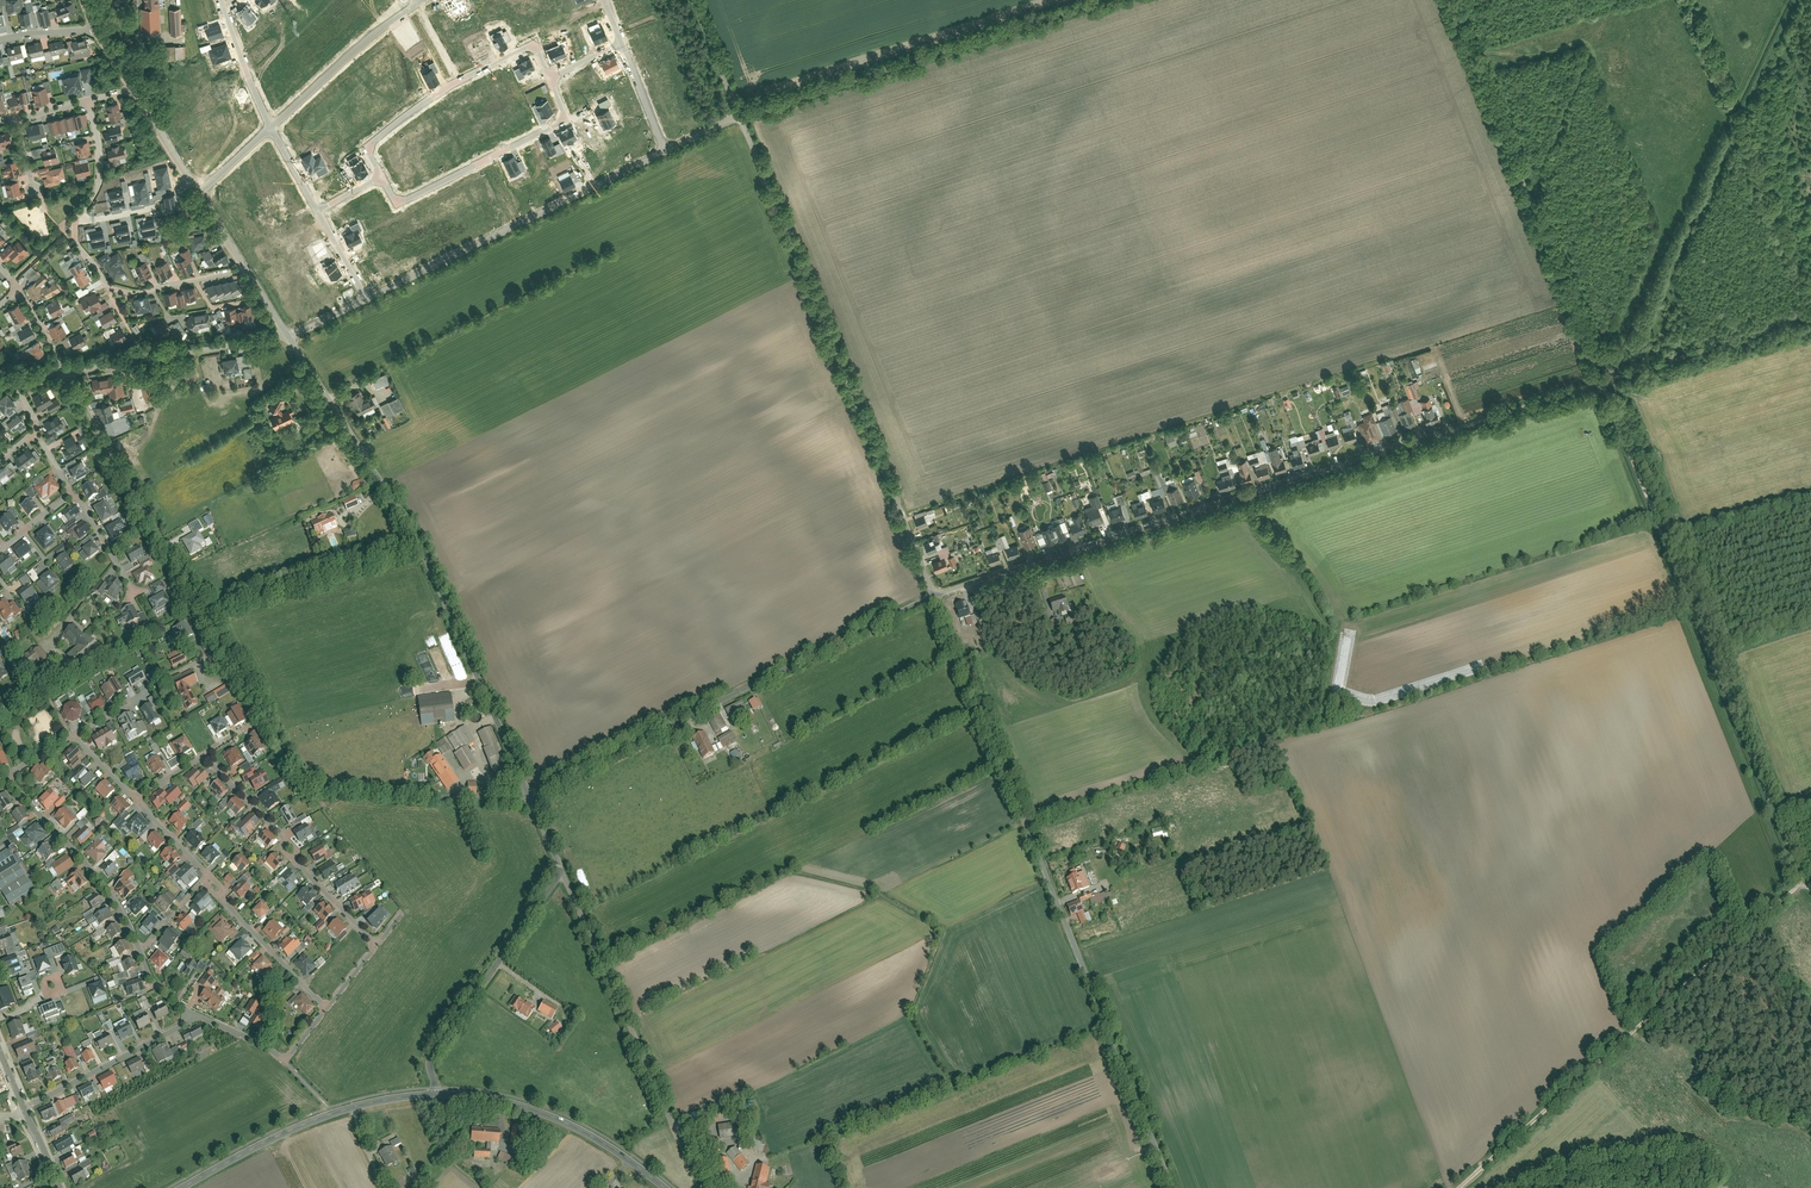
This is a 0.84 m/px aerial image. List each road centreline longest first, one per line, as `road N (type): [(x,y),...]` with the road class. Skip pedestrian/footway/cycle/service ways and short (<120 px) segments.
road 1 (track): [(1805,877),(1451,0)]
road 2 (unclassified): [(64,371),(261,721),(313,789),(529,795)]
road 3 (residential): [(934,596),(1468,424)]
road 4 (unclassified): [(964,672),(1174,1187)]
road 5 (unclassified): [(290,339),(420,546),(529,795)]
road 6 (track): [(1805,877),(1459,1187)]
road 7 (unclassified): [(529,795),(934,596)]
road 8 (unclassified): [(741,117),(894,493)]
road 9 (unclassified): [(741,117),(1108,0)]
road 10 (unclassified): [(1468,424),(1810,315)]
road 11 (unclassified): [(561,869),(699,1187)]
road 12 (unclassified): [(370,297),(668,153)]
road 13 (tertiary): [(183,1187),(328,1116),(438,1095)]
road 14 (unclassified): [(438,1095),(433,1059),(561,869)]
road 15 (unclassified): [(380,174),(398,202),(566,119),(550,78)]
road 16 (unclassified): [(380,174),(368,147),(449,86),(535,44),(550,78)]
road 17 (residential): [(203,755),(377,947)]
road 18 (tertiary): [(438,1095),(492,1099),(555,1118),(665,1187)]
road 19 (residential): [(290,339),(64,371)]
road 20 (track): [(203,616),(420,546)]
road 21 (residential): [(247,270),(136,293),(108,287),(76,241),(77,219)]
road 22 (residential): [(8,781),(91,871),(141,950)]
road 23 (residential): [(197,1017),(24,1109)]
road 24 (unclassified): [(271,124),(414,3)]
road 25 (residential): [(207,876),(327,1008)]
road 26 (residential): [(197,1017),(285,1060),(327,1008)]
road 27 (residential): [(77,219),(102,169),(87,100)]
road 28 (unclassified): [(694,0),(741,117)]
road 29 (residential): [(200,194),(132,89)]
road 30 (unclassified): [(271,124),(226,8)]
road 31 (unclassified): [(621,42),(668,153)]

